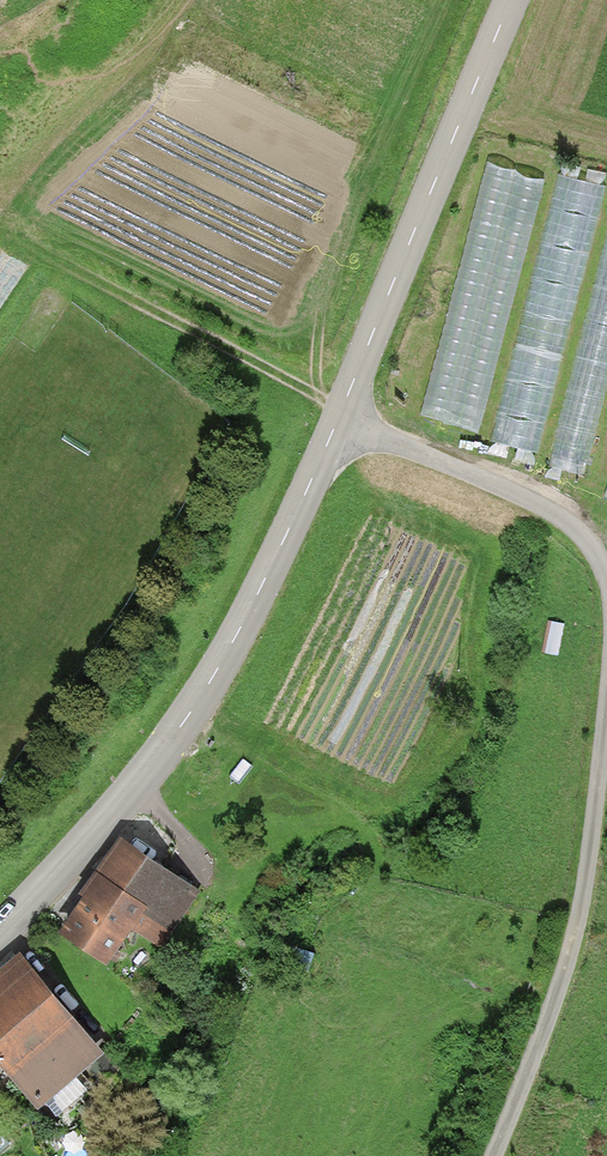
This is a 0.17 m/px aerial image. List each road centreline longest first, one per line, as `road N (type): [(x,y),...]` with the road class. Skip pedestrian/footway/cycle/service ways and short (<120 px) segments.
road 1 (tertiary): [(509,0),(338,412),(246,609),(179,721),(92,832),(0,928)]
road 2 (track): [(491,1155),(572,928),(606,664)]
road 3 (track): [(0,234),(338,412)]
road 4 (track): [(606,606),(588,546),(553,511),(334,422)]

